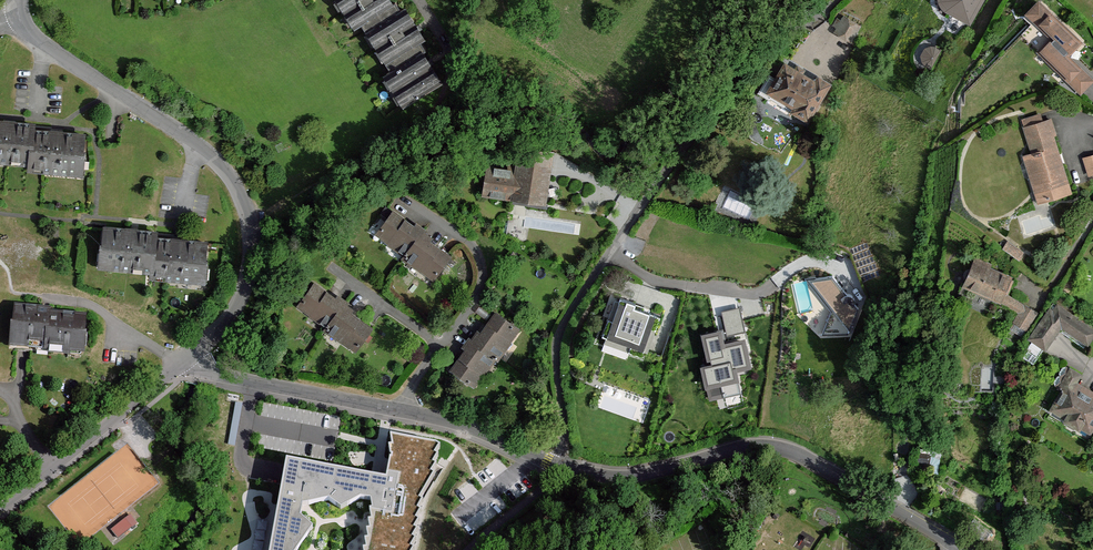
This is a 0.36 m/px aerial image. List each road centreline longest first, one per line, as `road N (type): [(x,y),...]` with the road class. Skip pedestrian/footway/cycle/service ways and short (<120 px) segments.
road 1 (unclassified): [(558,471),(567,424),(558,358),(563,333),(735,84),(839,0)]
road 2 (unclassified): [(179,362),(218,329),(246,280),(250,221),(241,199),(226,172),(165,122),(42,46),(16,17),(16,0)]
road 3 (residential): [(558,471),(621,481),(752,445),(793,449),(955,549)]
road 4 (residential): [(218,371),(442,418),(558,471)]
road 5 (unclassified): [(0,507),(179,362)]

